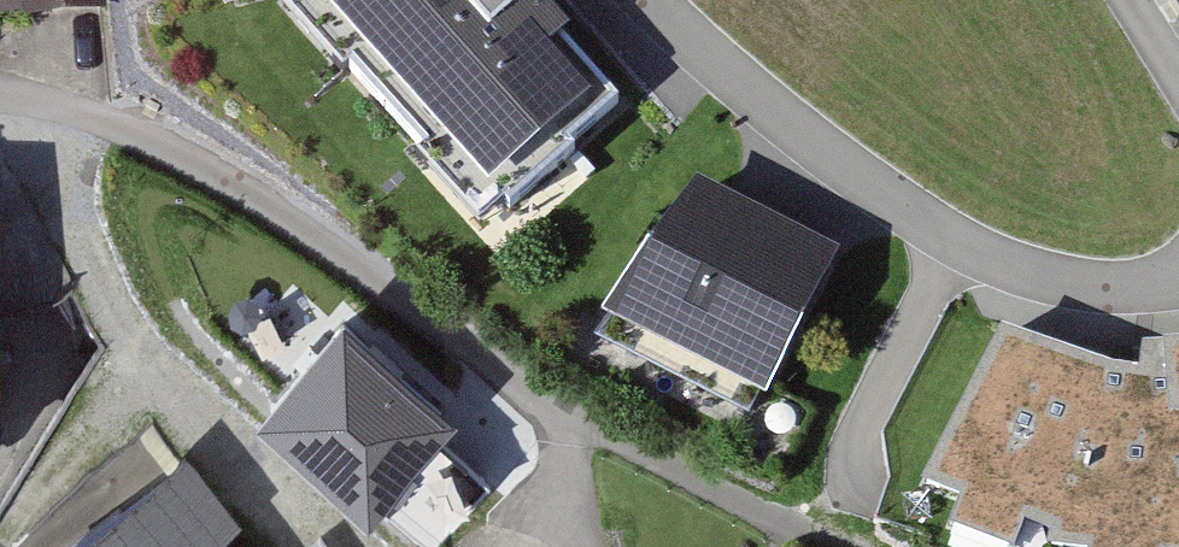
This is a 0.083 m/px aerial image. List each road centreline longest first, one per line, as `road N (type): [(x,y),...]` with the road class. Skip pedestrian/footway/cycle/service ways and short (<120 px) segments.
road 1 (residential): [(662,0),(828,151),(962,245),(1078,278),(1128,282),(1178,272)]
road 2 (track): [(856,546),(558,405)]

